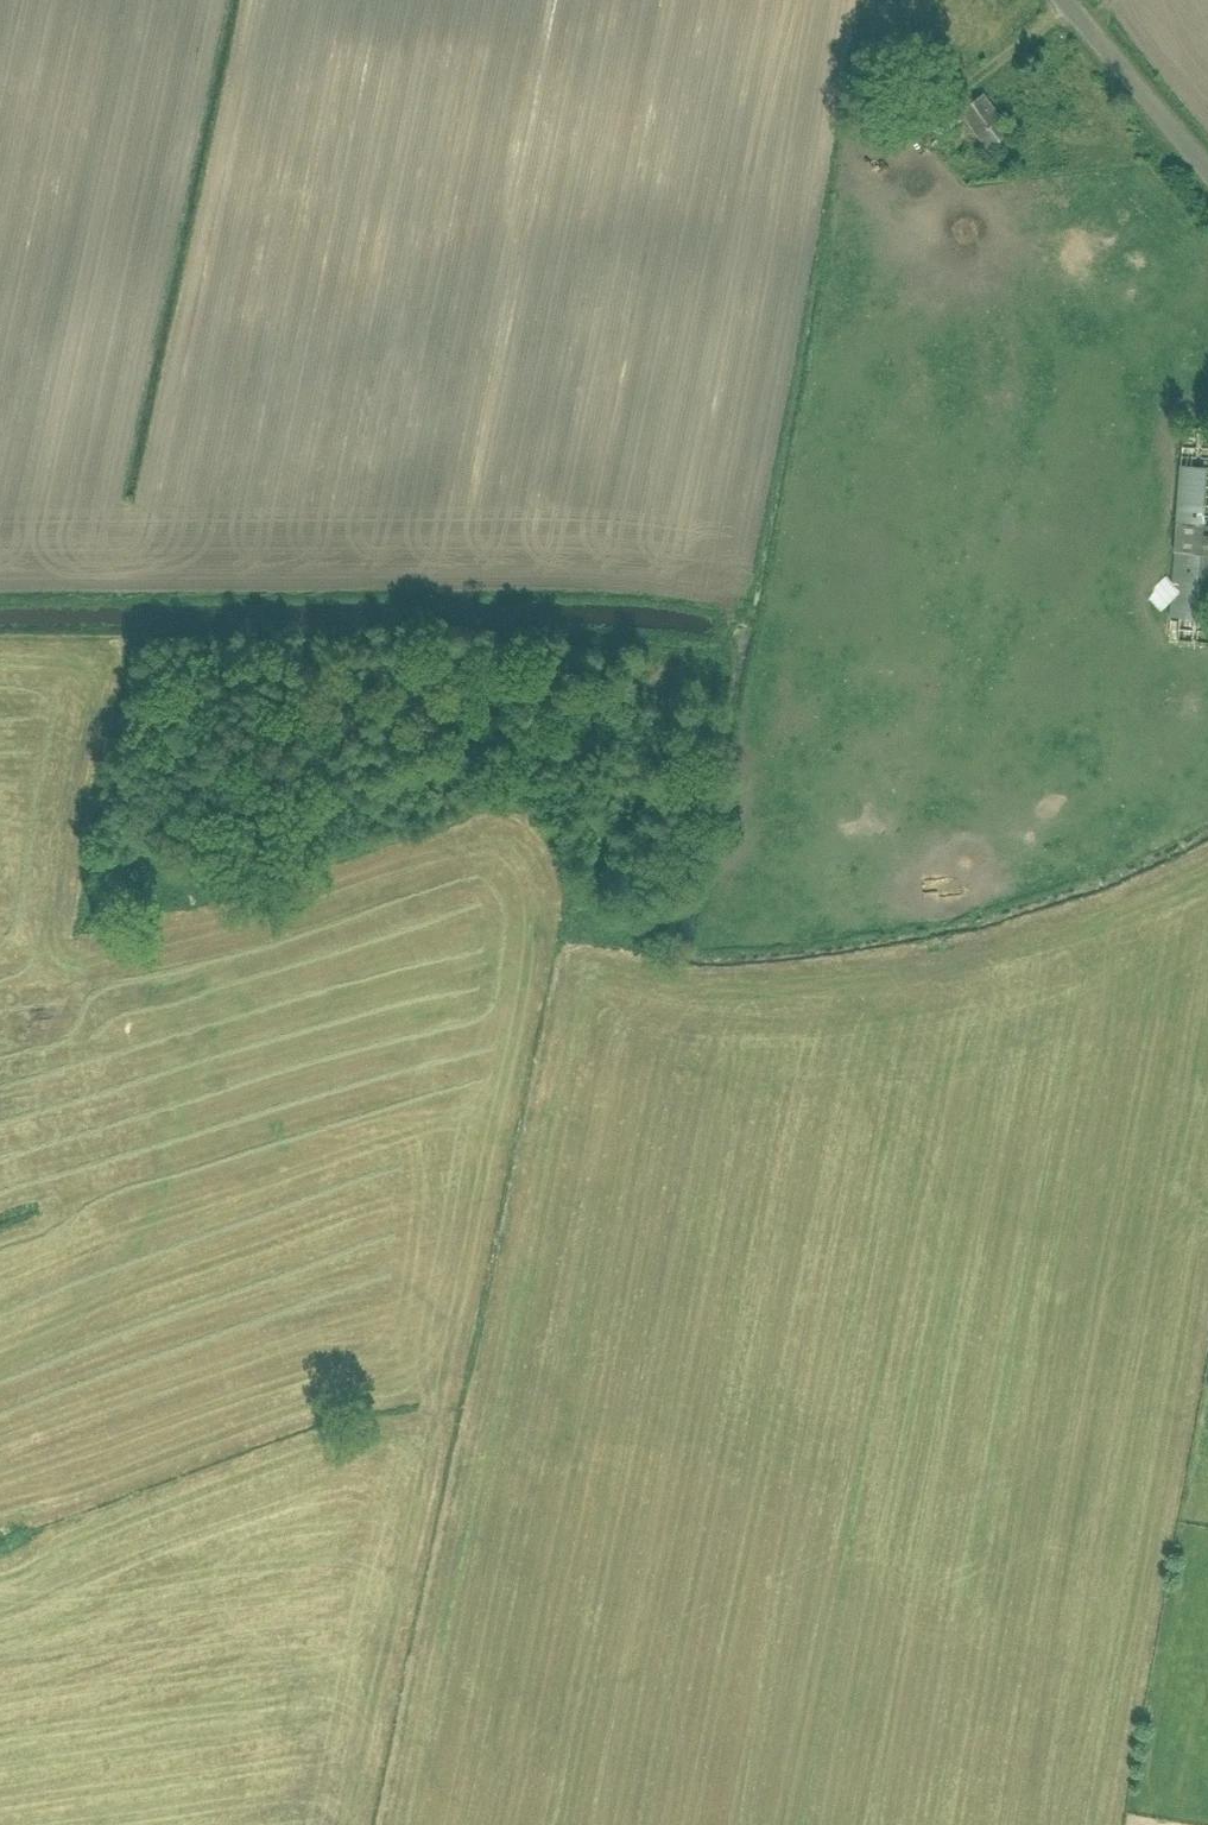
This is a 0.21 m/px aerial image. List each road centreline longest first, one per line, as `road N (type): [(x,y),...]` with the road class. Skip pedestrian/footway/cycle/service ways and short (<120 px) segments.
road 1 (unclassified): [(1207,173),(1062,0)]

